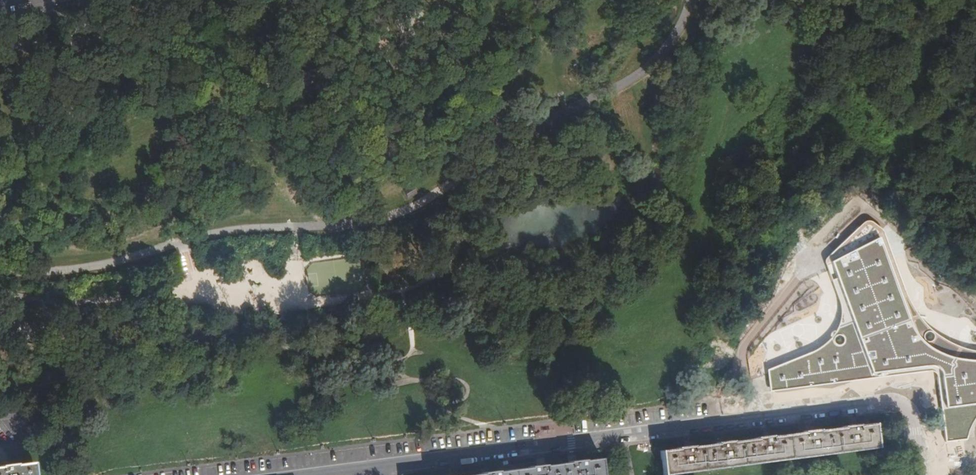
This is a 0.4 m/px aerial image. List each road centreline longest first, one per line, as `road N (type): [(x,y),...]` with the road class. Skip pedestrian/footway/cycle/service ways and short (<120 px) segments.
road 1 (residential): [(319,474),(897,403),(912,417),(921,474)]

